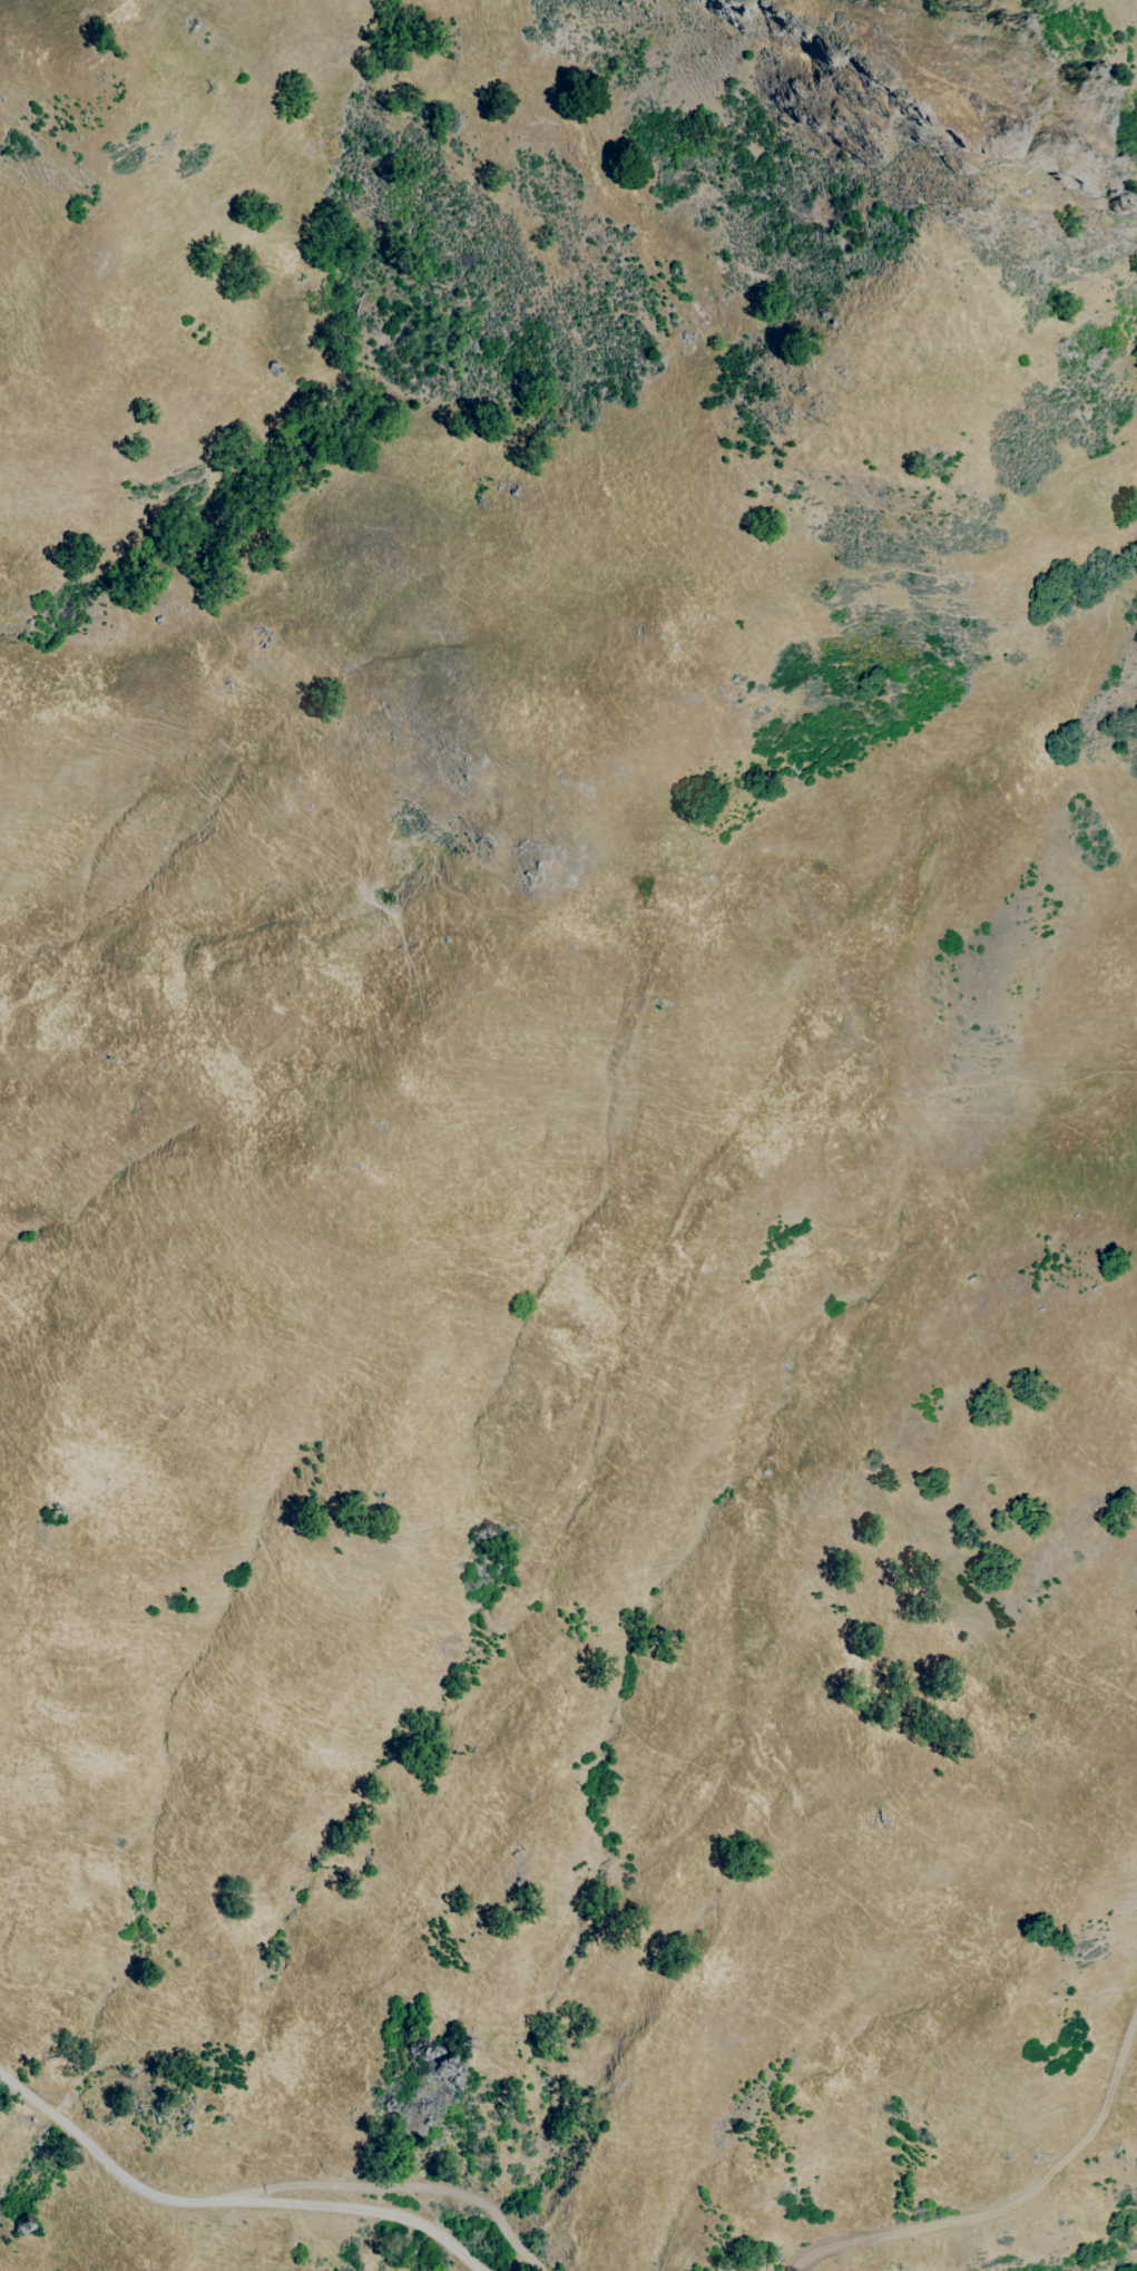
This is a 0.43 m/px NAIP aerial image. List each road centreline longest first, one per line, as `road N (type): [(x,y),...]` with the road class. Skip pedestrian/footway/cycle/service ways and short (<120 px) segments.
road 1 (track): [(481,2270),(451,2242),(388,2218),(144,2196),(0,2077)]
road 2 (track): [(1136,2021),(1121,2083),(1068,2175),(973,2220),(817,2255),(807,2270)]
road 3 (track): [(538,2270),(507,2214),(465,2187),(304,2185),(224,2205)]

